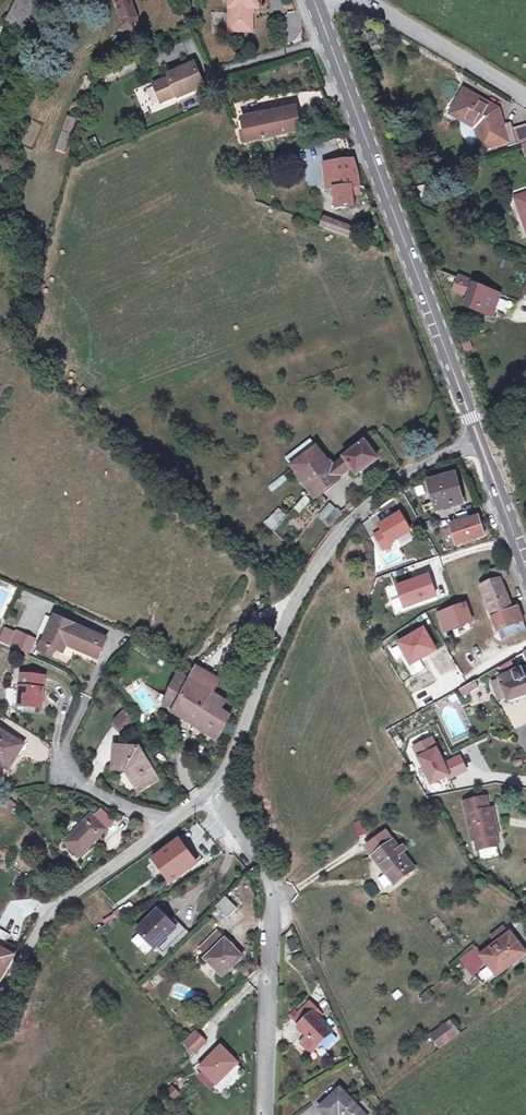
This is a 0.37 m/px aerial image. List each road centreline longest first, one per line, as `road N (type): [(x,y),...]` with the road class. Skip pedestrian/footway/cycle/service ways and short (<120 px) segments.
road 1 (secondary): [(314,0),(477,436)]
road 2 (unclassified): [(213,790),(229,770),(275,652),(329,552),(389,486),(477,436)]
road 3 (residential): [(213,790),(237,841),(267,872),(270,892),(265,1114)]
road 4 (unclassified): [(0,999),(52,907),(169,826)]
road 5 (unclassified): [(363,0),(525,96)]
road 6 (residential): [(169,826),(68,778),(63,761),(73,733)]
road 7 (secondary): [(477,436),(525,567)]

